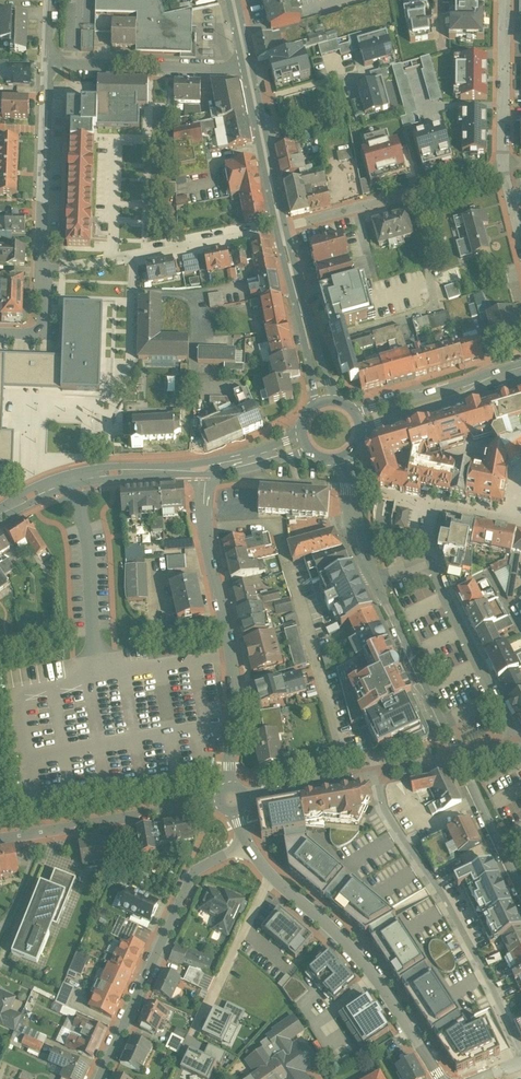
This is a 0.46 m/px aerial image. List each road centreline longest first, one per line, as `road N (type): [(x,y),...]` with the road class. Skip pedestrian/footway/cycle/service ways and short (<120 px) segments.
road 1 (residential): [(197,470),(233,652),(229,797)]
road 2 (residential): [(444,1078),(377,971),(242,844)]
road 3 (residential): [(373,773),(385,805),(484,963),(520,1046)]
road 4 (residential): [(242,844),(196,870),(100,1078)]
road 5 (residential): [(520,734),(437,566),(366,573)]
road 6 (residential): [(280,223),(43,264)]
road 7 (residential): [(0,837),(229,797)]
road 8 (residential): [(280,223),(503,161)]
road 9 (residential): [(366,573),(451,759)]
road 10 (tertiary): [(0,512),(76,479),(197,470)]
road 11 (residential): [(43,264),(47,62)]
road 12 (residential): [(47,62),(247,63)]
road 13 (tertiary): [(280,223),(325,401)]
road 14 (tertiary): [(360,422),(520,373)]
road 15 (tertiary): [(247,63),(280,223)]
road 16 (residential): [(504,0),(503,161)]
road 17 (residential): [(451,759),(520,904)]
road 18 (track): [(42,831),(46,845),(0,970)]
road 19 (residential): [(229,797),(373,773)]

